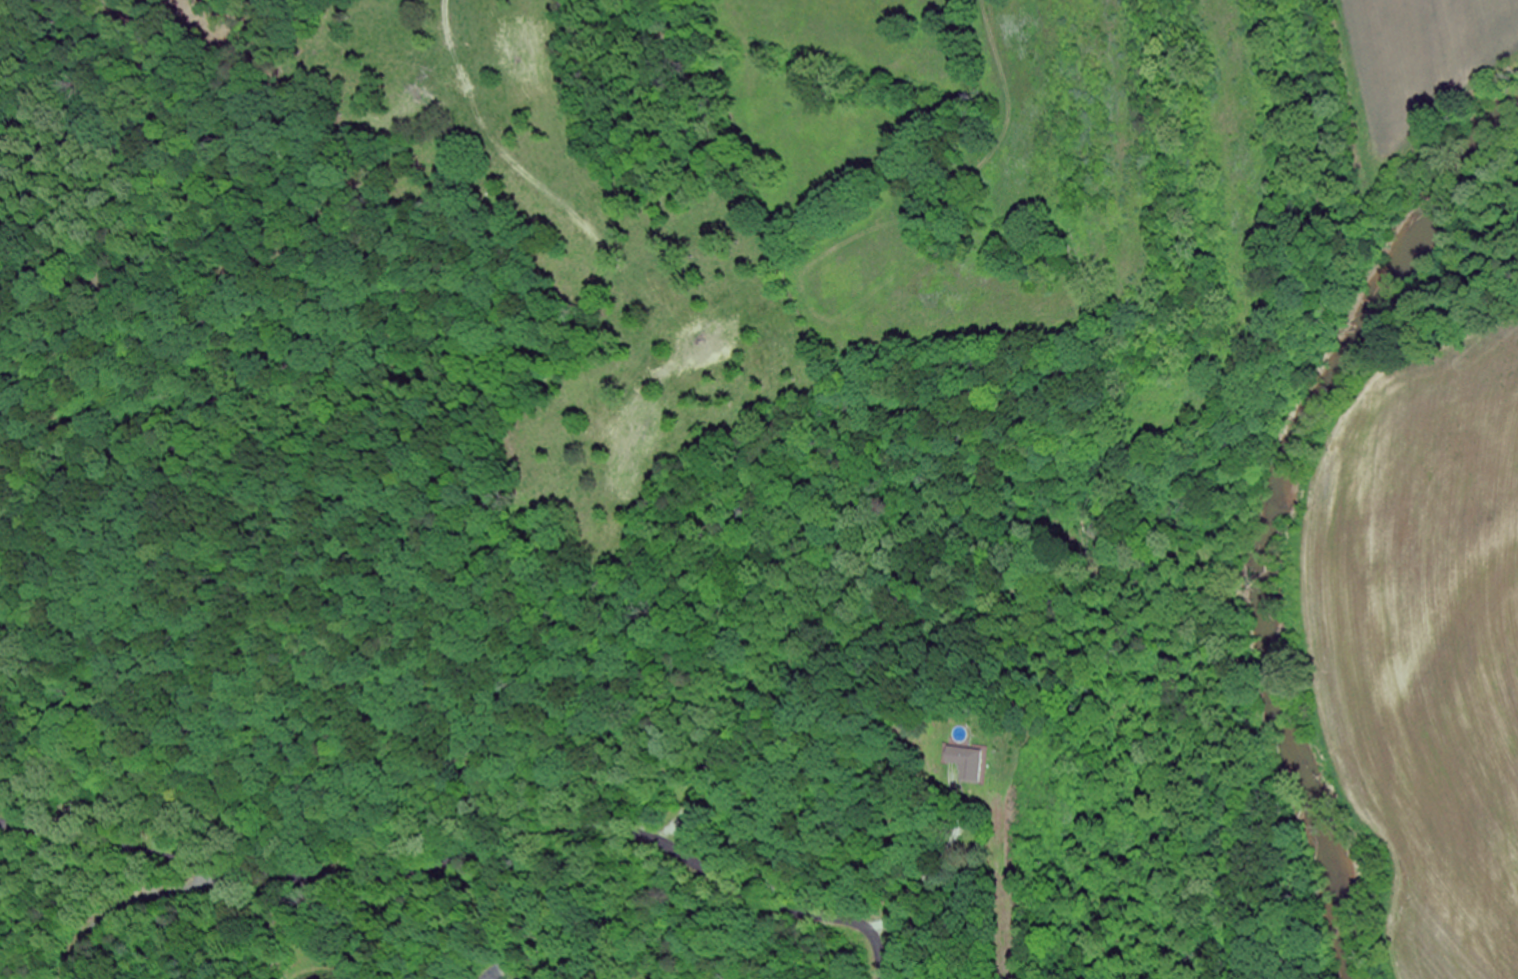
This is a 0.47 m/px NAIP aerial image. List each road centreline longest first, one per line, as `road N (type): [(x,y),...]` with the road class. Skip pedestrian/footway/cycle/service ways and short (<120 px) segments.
road 1 (residential): [(0,828),(282,878),(422,873),(562,828),(608,831),(657,840),(751,902),(857,931),(873,945),(881,978)]

